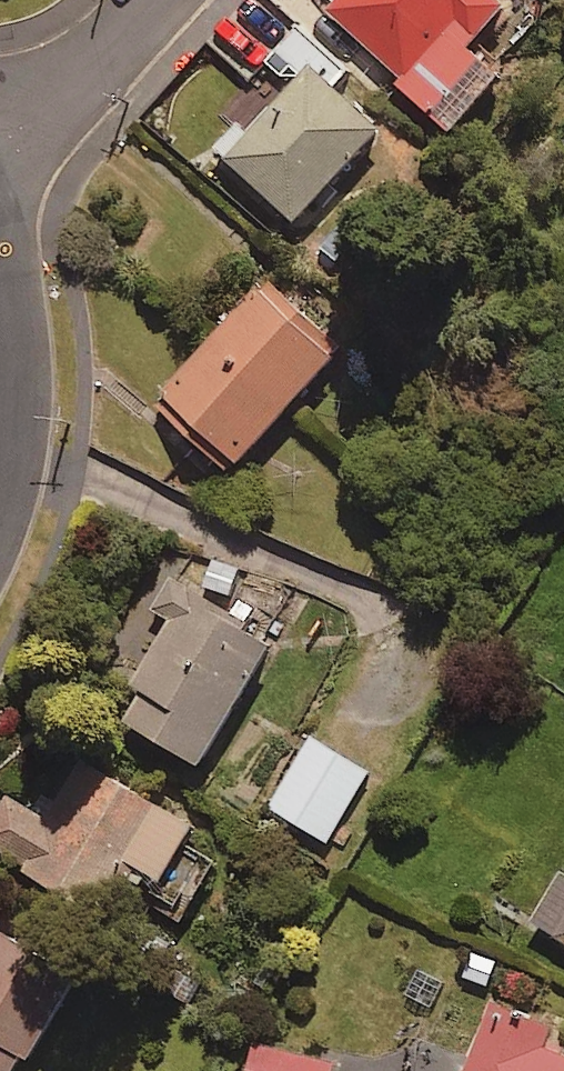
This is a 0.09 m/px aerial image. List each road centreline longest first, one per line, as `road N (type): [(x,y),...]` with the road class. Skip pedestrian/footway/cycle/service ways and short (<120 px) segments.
road 1 (residential): [(0,258),(12,379),(0,469)]
road 2 (residential): [(151,0),(60,102),(0,122)]

